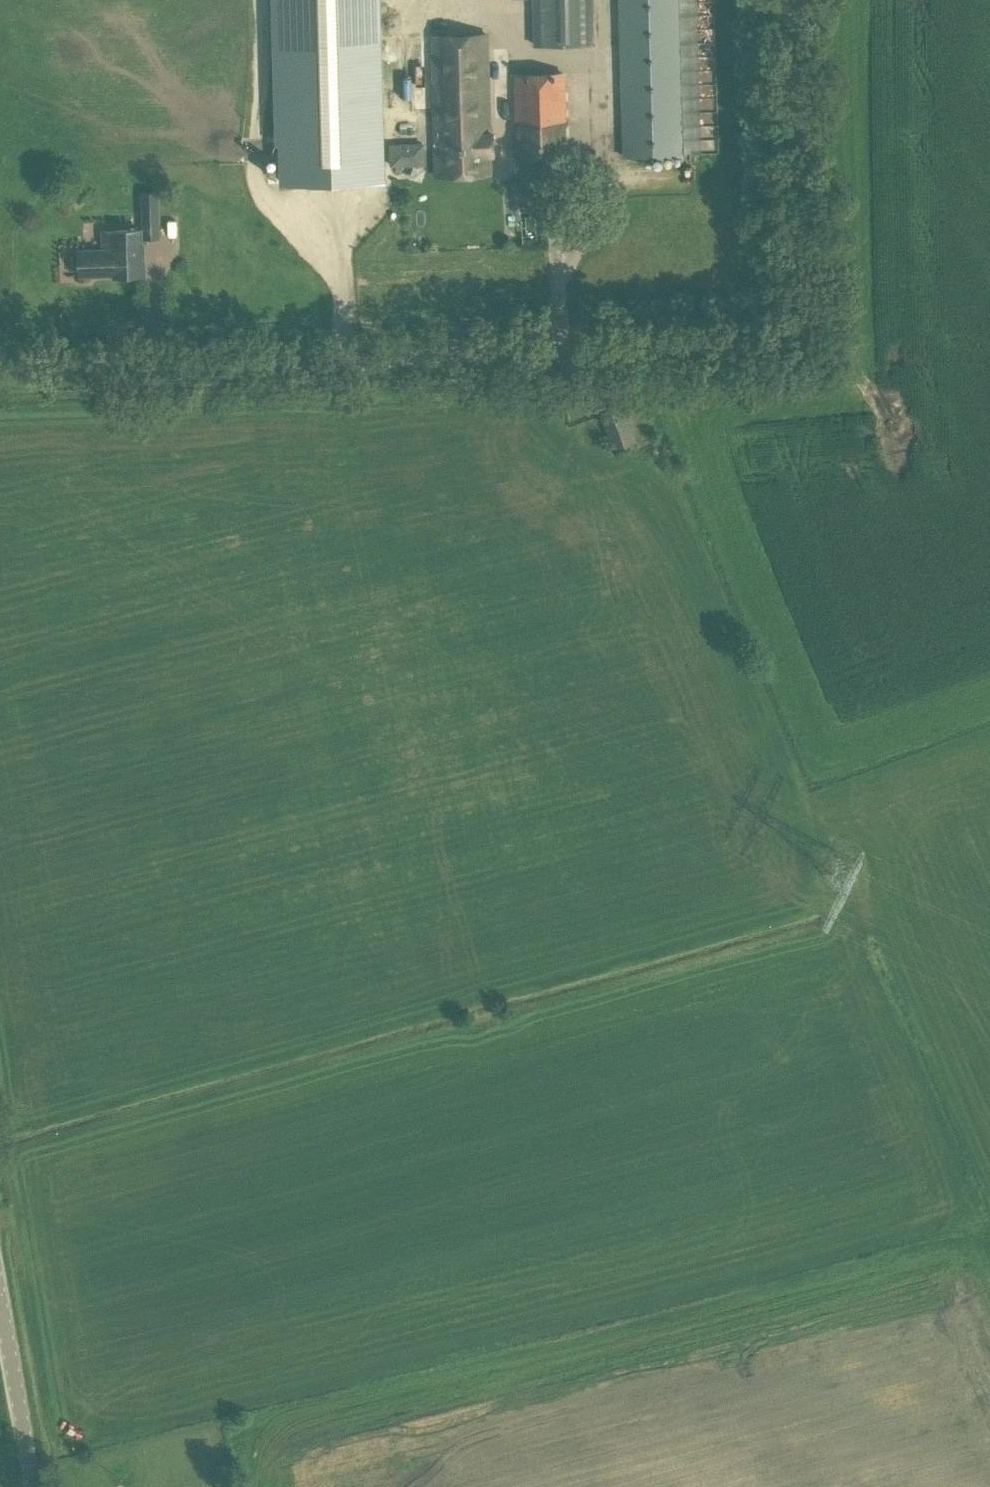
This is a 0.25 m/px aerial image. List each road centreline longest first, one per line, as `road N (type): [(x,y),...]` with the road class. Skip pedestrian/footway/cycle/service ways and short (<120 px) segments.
road 1 (unclassified): [(0,372),(777,340),(800,324),(792,0)]
road 2 (unclassified): [(34,1486),(0,1302)]

